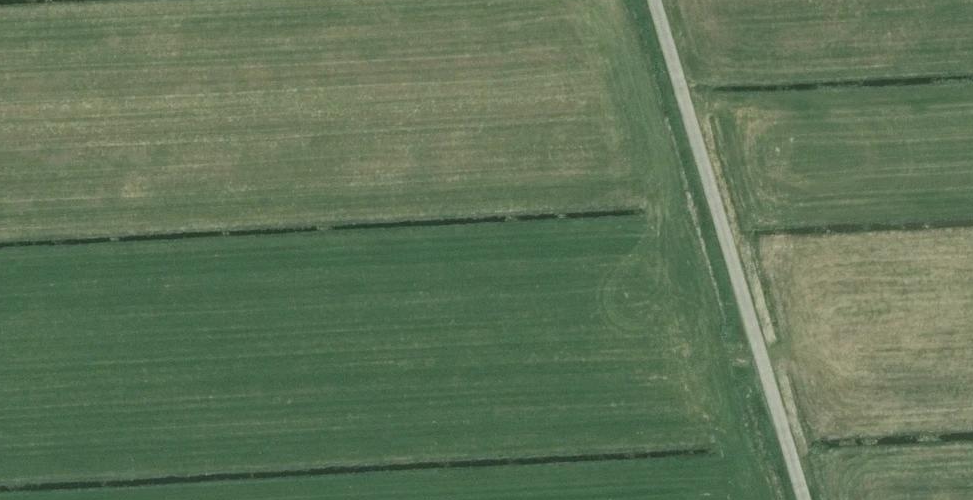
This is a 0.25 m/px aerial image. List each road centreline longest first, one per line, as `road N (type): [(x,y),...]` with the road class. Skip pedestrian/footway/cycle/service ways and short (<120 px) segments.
road 1 (unclassified): [(796,499),(648,0)]

